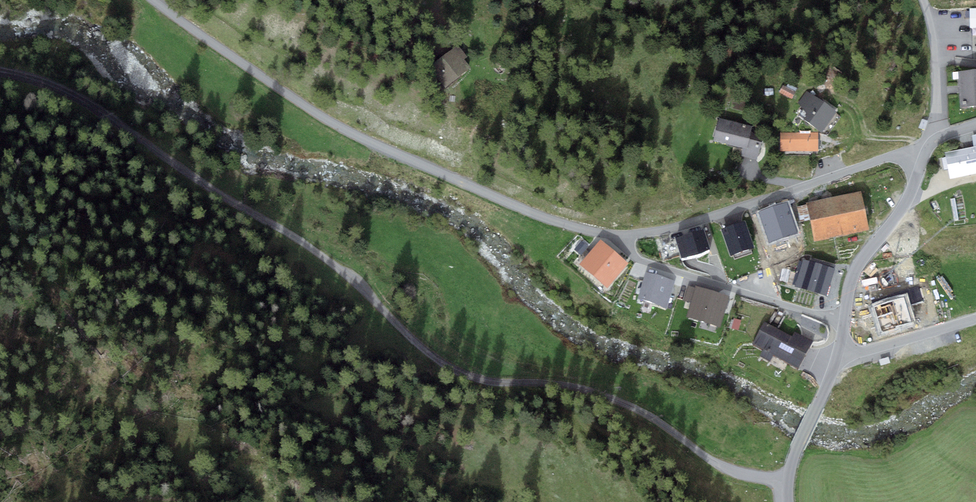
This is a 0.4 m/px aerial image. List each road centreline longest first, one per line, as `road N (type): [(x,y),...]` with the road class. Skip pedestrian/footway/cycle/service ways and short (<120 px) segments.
road 1 (residential): [(0,72),(79,99),(310,247),(451,368),(490,382),(594,392),(653,417),(726,469),(787,485)]
road 2 (unclassified): [(155,0),(325,120),(519,210),(614,235)]
road 3 (residential): [(614,235),(684,225),(885,158),(924,156)]
road 4 (residential): [(845,321),(642,261),(614,235)]
road 5 (residential): [(845,321),(858,265),(904,207),(924,156)]
road 6 (residential): [(787,485),(838,353)]
road 7 (residential): [(975,320),(838,353)]
road 8 (residential): [(939,137),(930,15)]

